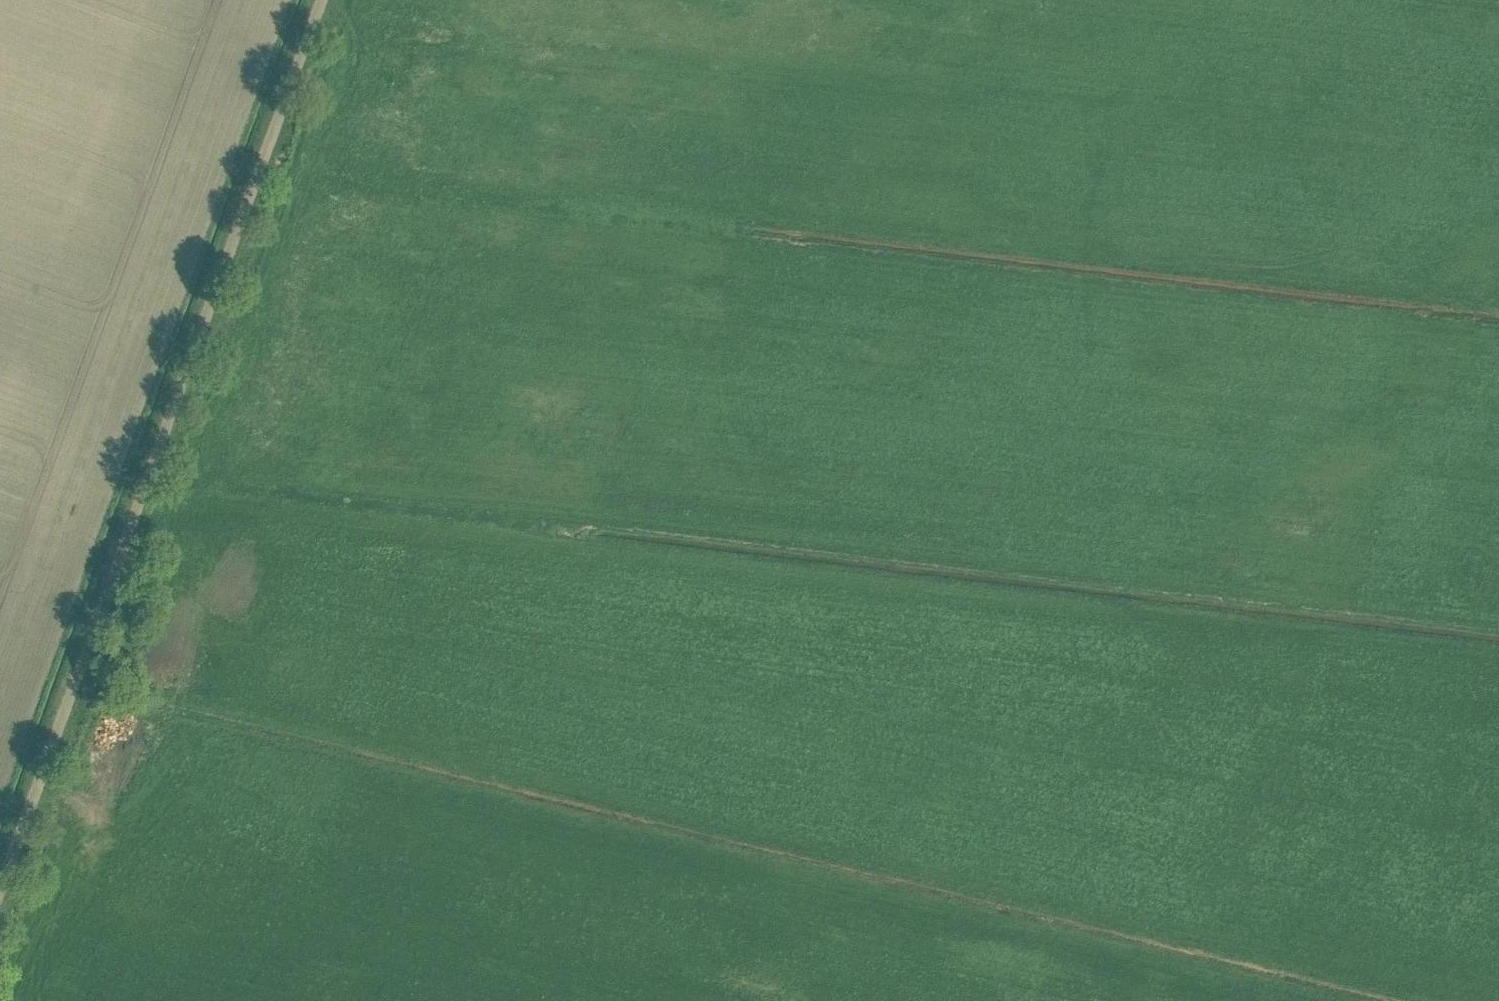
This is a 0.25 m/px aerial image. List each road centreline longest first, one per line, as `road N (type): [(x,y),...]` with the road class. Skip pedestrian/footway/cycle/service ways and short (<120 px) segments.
road 1 (unclassified): [(0,878),(318,0)]

